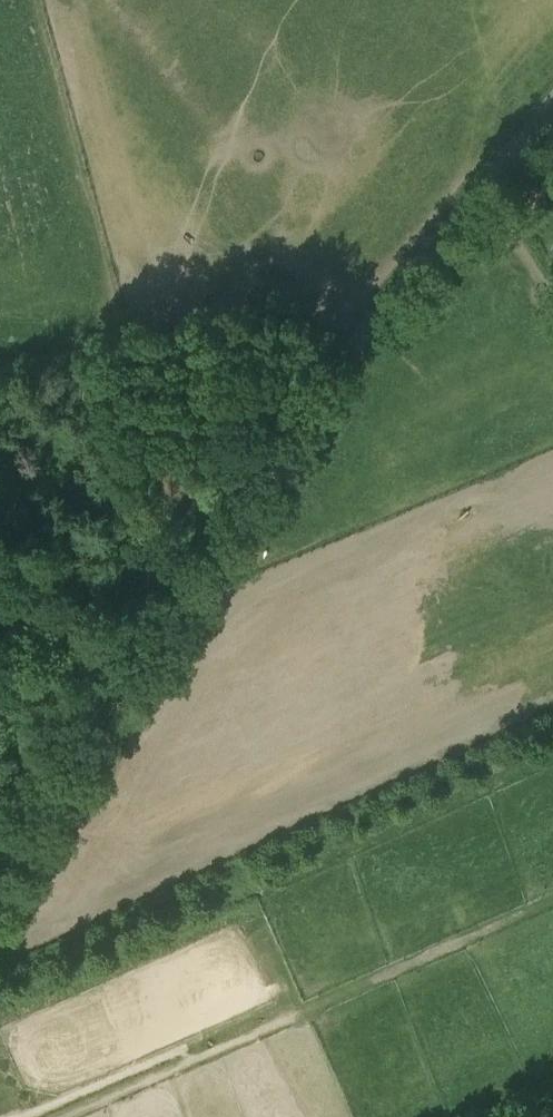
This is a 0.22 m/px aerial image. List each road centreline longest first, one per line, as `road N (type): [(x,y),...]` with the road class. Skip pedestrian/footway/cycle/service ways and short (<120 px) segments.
road 1 (residential): [(0,916),(362,333),(552,107)]

